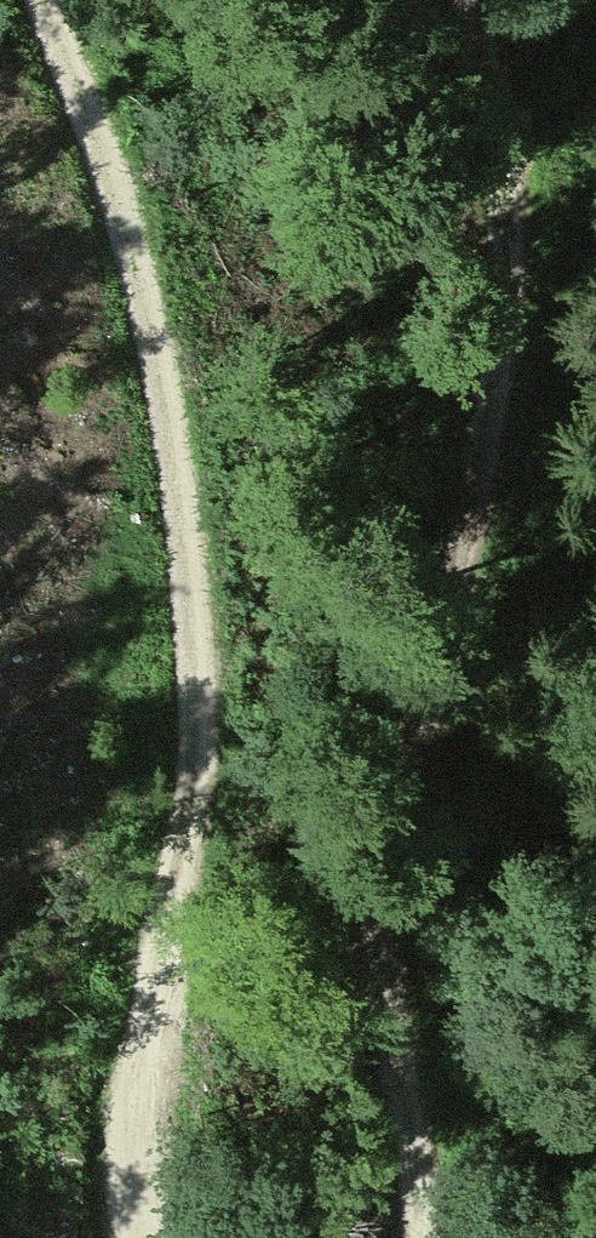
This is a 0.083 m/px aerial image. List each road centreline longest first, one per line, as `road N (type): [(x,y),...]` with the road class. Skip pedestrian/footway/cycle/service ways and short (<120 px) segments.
road 1 (track): [(136,1237),(131,1141),(190,827),(200,724),(197,629),(164,382),(83,94),(44,0)]
road 2 (track): [(489,0),(511,108),(525,253),(428,702)]
road 3 (track): [(428,702),(390,822),(388,873),(433,1237)]

